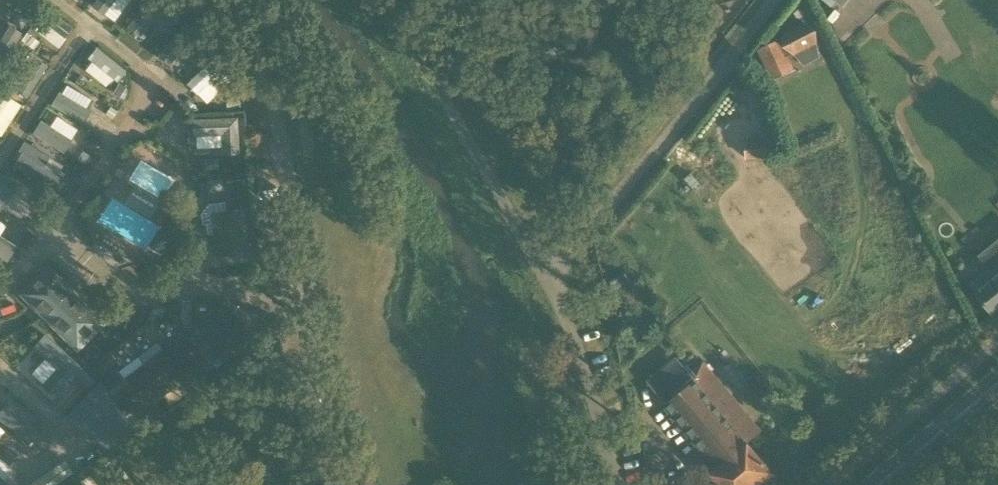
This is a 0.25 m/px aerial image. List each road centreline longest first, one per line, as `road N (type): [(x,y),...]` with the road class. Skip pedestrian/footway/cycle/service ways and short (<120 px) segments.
road 1 (unclassified): [(612,484),(556,273),(772,0)]
road 2 (unclassified): [(249,45),(278,118),(352,484)]
road 3 (primary): [(879,484),(997,385)]

